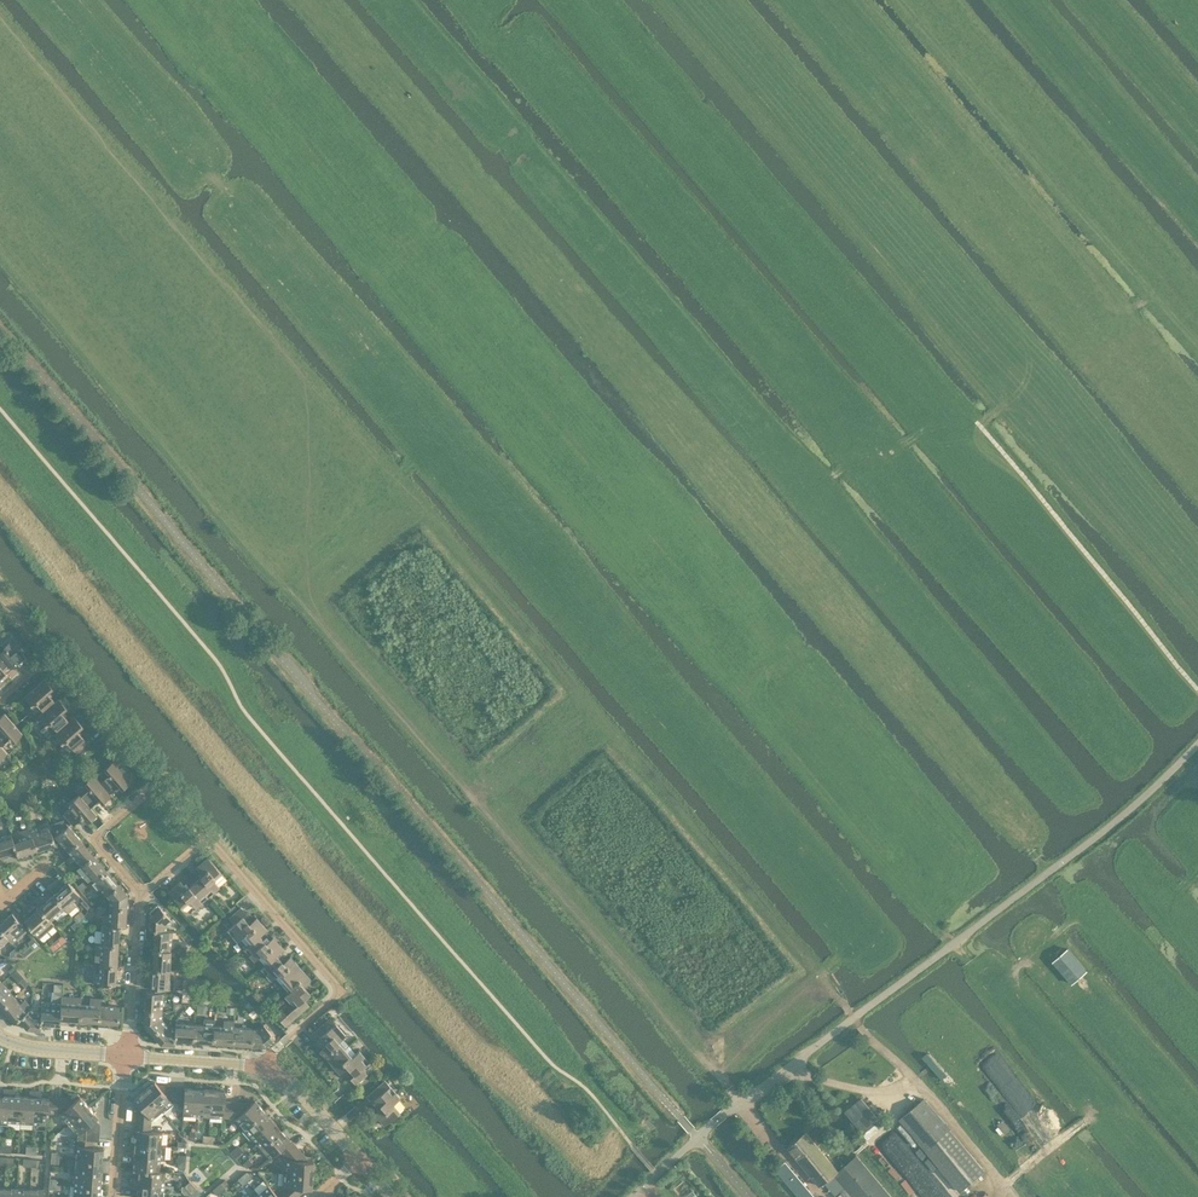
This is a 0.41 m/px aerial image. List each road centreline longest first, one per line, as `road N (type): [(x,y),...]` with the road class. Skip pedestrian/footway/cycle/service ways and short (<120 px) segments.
road 1 (unclassified): [(630,1196),(732,1107),(1121,817),(1197,745)]
road 2 (residential): [(263,1067),(338,986),(210,840),(139,894)]
road 3 (residential): [(139,894),(96,843),(155,778),(47,655)]
road 4 (residential): [(124,1056),(139,894)]
road 5 (residential): [(114,1196),(124,1056)]
road 6 (tertiary): [(124,1056),(263,1067)]
road 7 (tertiary): [(263,1067),(283,1077),(359,1159)]
road 8 (tertiary): [(0,1036),(29,1047),(124,1056)]

